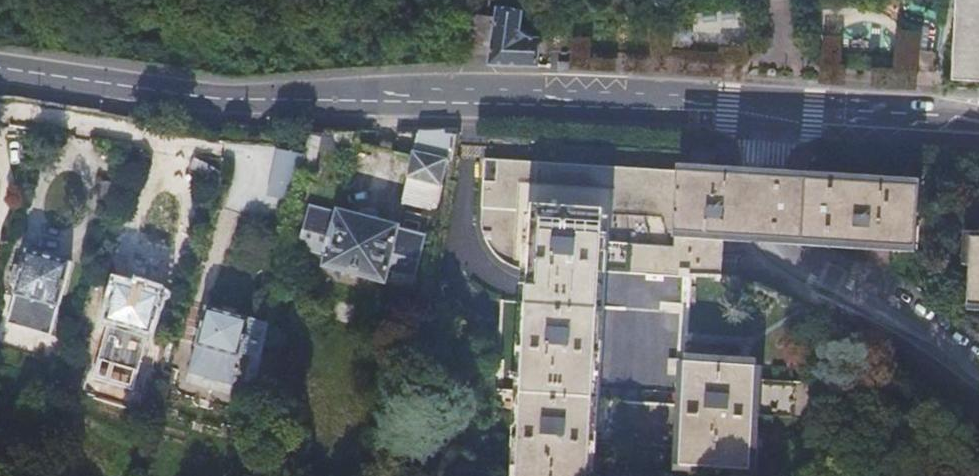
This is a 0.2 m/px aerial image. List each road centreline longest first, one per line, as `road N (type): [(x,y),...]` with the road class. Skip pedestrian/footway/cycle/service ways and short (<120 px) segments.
road 1 (secondary): [(0,70),(225,101),(552,105),(773,118)]
road 2 (residential): [(978,371),(916,325),(772,264),(765,241),(773,118)]
road 3 (secondary): [(773,118),(978,131)]

